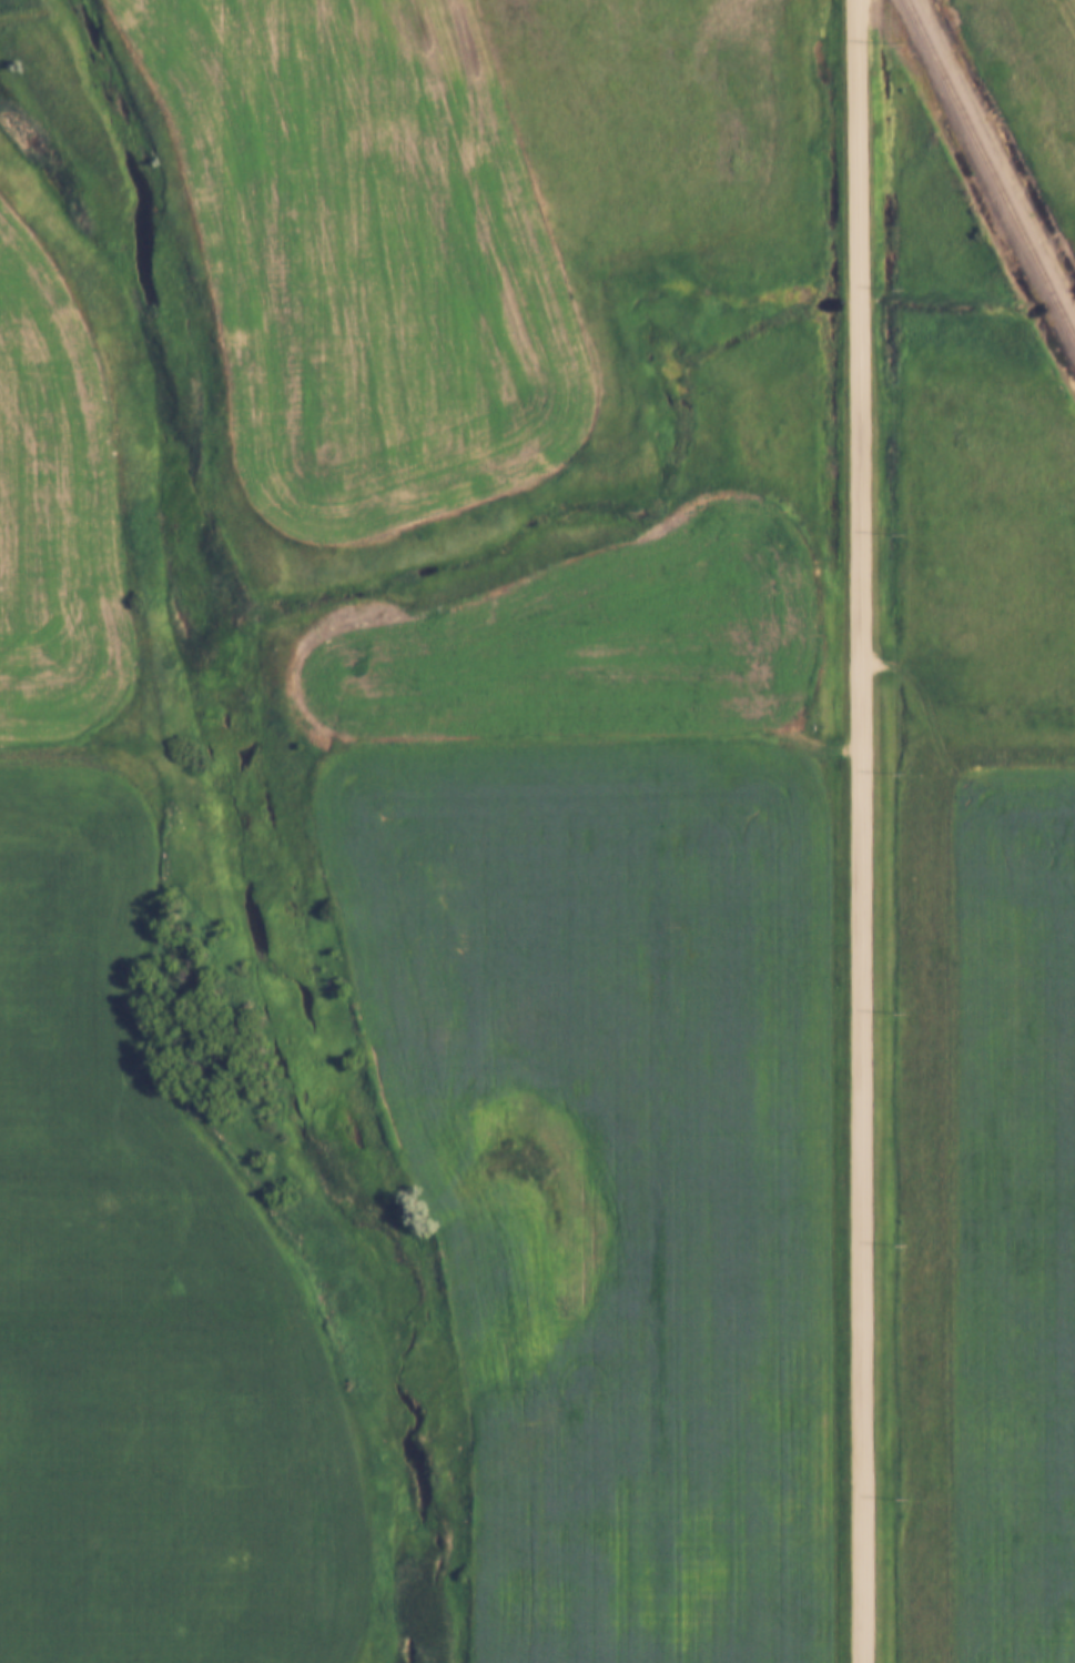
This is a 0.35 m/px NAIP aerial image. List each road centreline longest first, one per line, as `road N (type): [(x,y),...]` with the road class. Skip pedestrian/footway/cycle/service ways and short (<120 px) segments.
road 1 (residential): [(865,1662),(858,0)]

